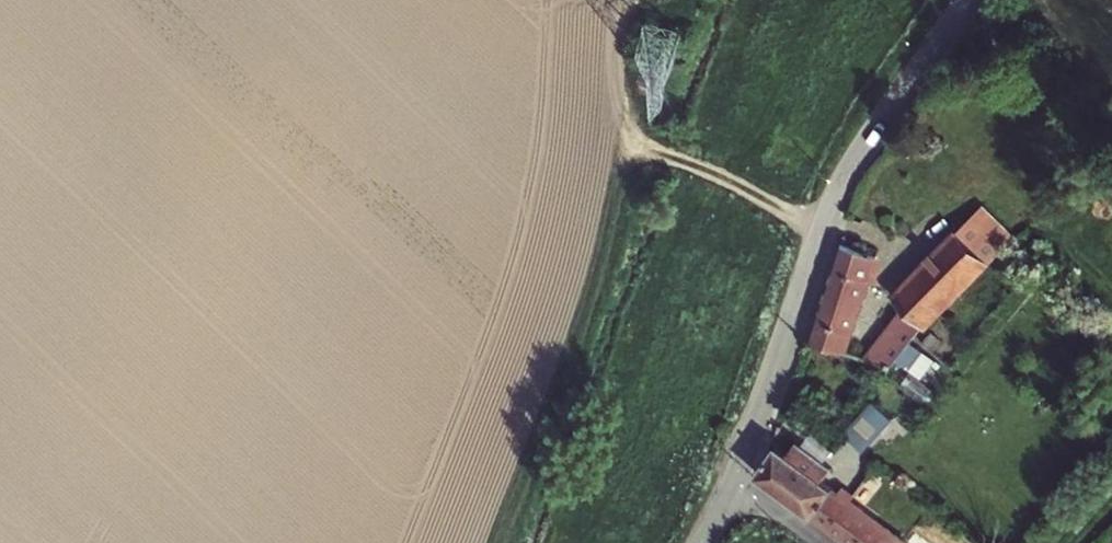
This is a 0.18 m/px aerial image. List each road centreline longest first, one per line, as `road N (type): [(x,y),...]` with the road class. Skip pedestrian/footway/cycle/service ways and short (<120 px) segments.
road 1 (residential): [(971,0),(842,189),(732,484)]

